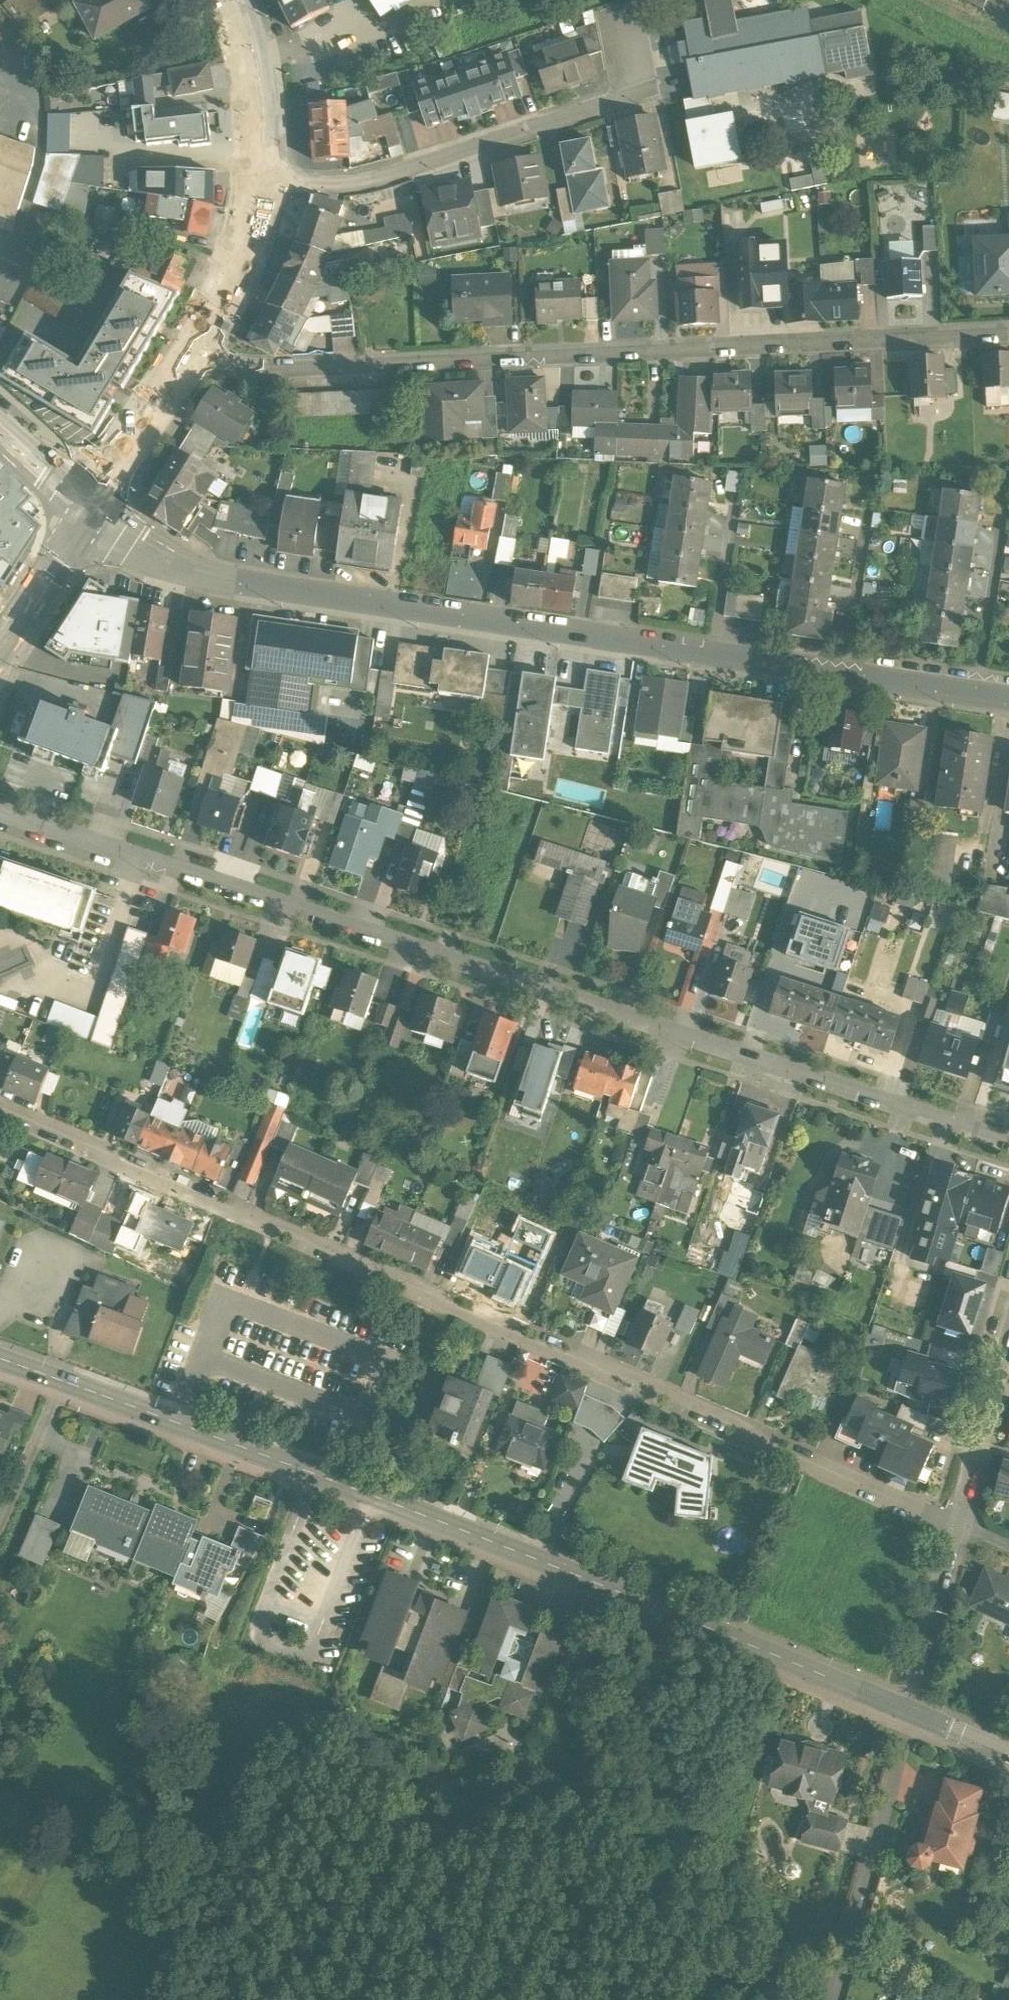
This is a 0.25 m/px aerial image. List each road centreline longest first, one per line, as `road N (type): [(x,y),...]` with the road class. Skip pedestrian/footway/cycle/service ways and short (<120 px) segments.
road 1 (residential): [(0,810),(1008,1155)]
road 2 (residential): [(0,1120),(959,1524)]
road 3 (unclassified): [(0,1359),(373,1495),(907,1709)]
road 4 (residential): [(1008,698),(215,575),(155,556),(89,515)]
road 5 (residential): [(195,352),(243,370),(1008,334)]
road 6 (tertiary): [(195,352),(235,272),(261,181),(263,103),(238,0)]
road 7 (residential): [(845,1999),(907,1709)]
road 8 (tertiary): [(89,515),(195,352)]
road 9 (residential): [(907,1709),(959,1524)]
road 10 (residential): [(959,1524),(1008,1358)]
road 11 (tertiary): [(0,652),(89,515)]

